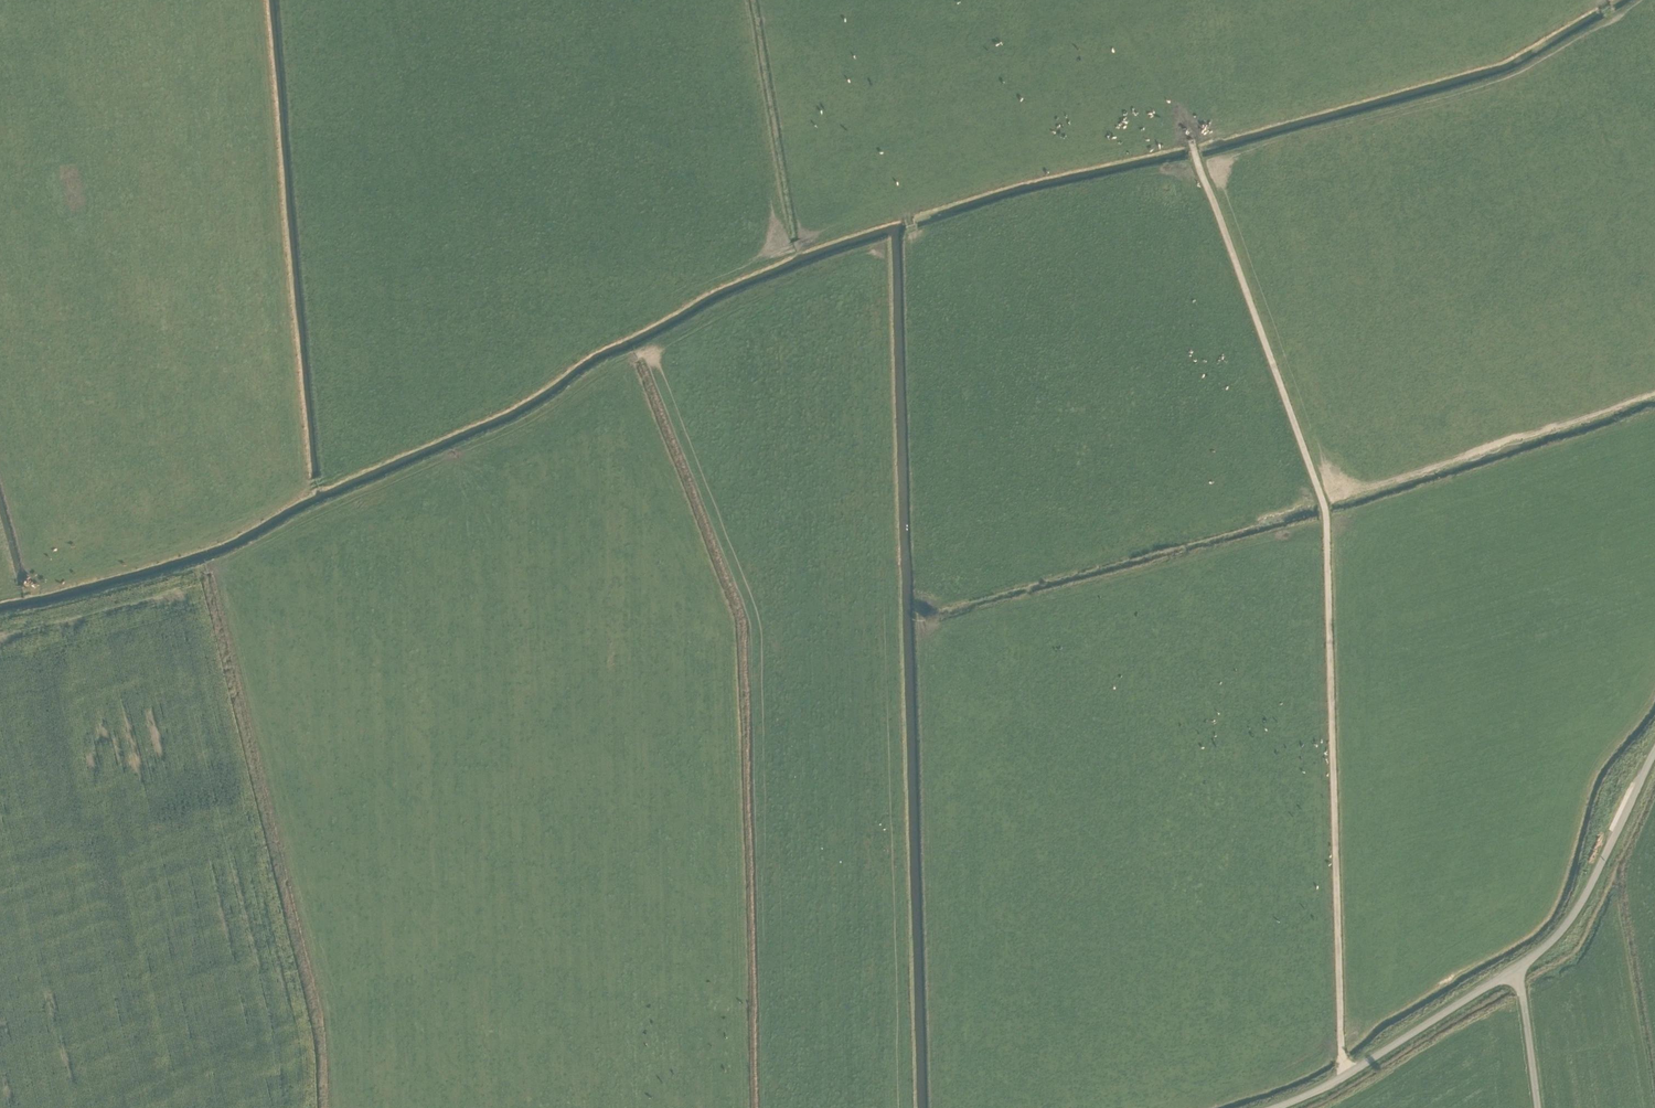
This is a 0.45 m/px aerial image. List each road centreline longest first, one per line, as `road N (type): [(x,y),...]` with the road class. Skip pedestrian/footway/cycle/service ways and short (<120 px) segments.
road 1 (unclassified): [(1276,1107),(1348,1077),(1550,943),(1588,891),(1654,751)]

